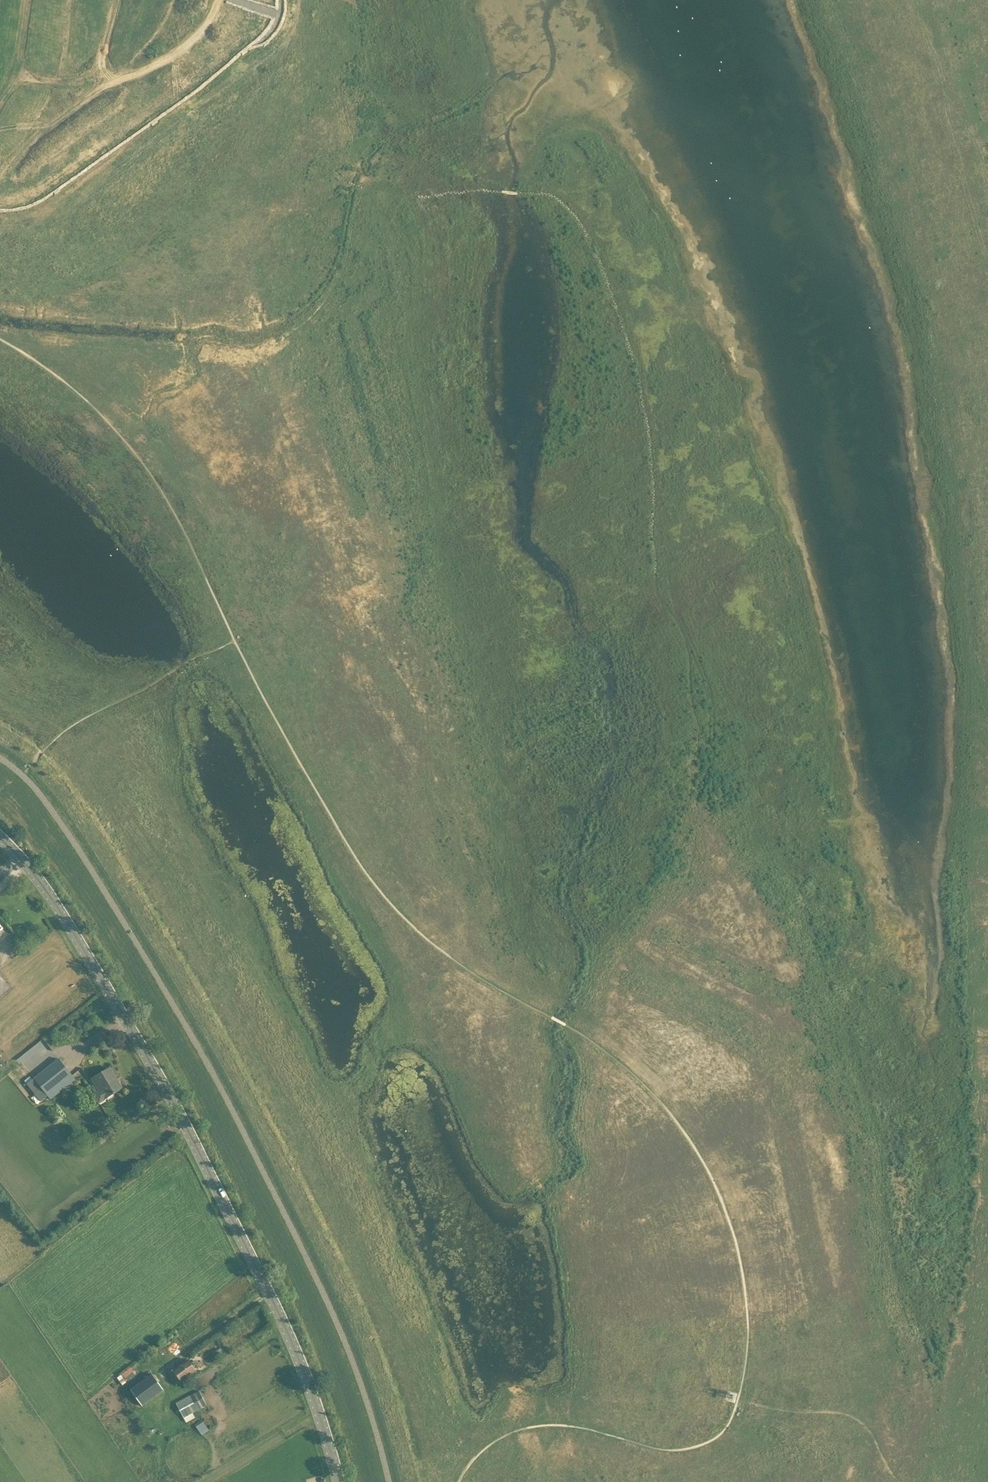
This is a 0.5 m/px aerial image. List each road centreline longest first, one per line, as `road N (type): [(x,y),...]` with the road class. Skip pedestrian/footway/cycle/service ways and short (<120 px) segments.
road 1 (tertiary): [(337,1481),(288,1333),(185,1126),(51,898),(0,837)]
road 2 (track): [(0,116),(176,51),(217,0)]

